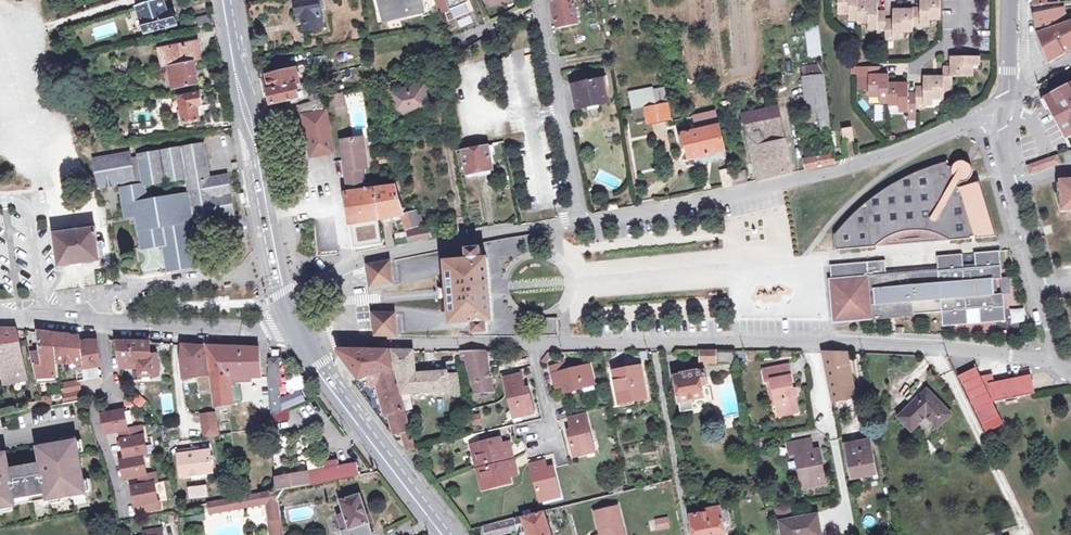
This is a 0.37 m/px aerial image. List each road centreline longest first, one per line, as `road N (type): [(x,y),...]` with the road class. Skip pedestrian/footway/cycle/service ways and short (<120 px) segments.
road 1 (residential): [(1059,364),(852,341),(350,338)]
road 2 (residential): [(1001,109),(890,155),(583,219)]
road 3 (secondary): [(288,306),(227,0)]
road 4 (unclassified): [(302,333),(0,311)]
road 5 (residential): [(583,219),(373,253),(332,271)]
road 6 (secondary): [(450,534),(302,333)]
road 7 (residential): [(583,219),(539,0)]

